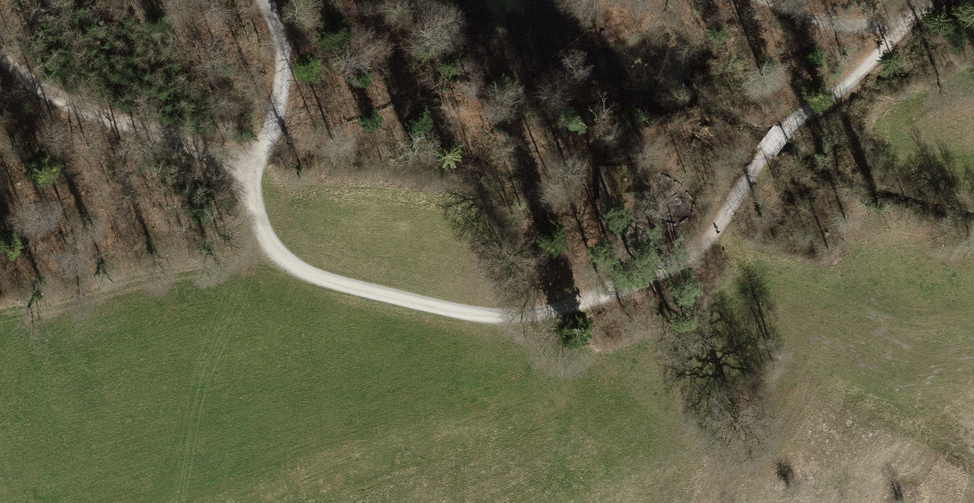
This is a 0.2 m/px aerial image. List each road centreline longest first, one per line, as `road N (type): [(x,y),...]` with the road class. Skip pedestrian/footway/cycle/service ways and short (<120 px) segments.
road 1 (track): [(254,168),(261,230),(298,270),(464,312),(541,313),(617,291),(688,257),(781,132),(844,86),(905,26)]
road 2 (track): [(0,57),(73,104),(254,168)]
road 3 (track): [(254,168),(284,70),(265,0)]
road 4 (track): [(770,0),(833,24),(905,26)]

